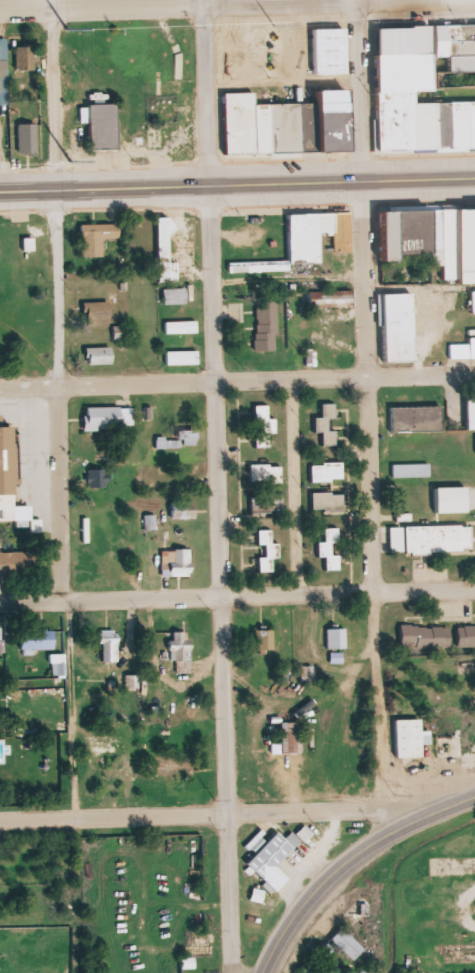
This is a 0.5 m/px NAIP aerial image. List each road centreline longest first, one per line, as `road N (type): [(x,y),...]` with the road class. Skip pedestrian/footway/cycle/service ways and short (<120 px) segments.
road 1 (residential): [(234,972),(211,185)]
road 2 (residential): [(382,808),(367,180)]
road 3 (residential): [(68,818),(55,190)]
road 4 (primary): [(474,176),(0,192)]
road 5 (residential): [(0,390),(474,375)]
road 6 (residential): [(474,595),(0,608)]
road 7 (residential): [(0,820),(435,810)]
road 8 (tertiary): [(474,795),(389,834),(346,865),(294,921),(265,972)]
road 9 (residential): [(244,0),(0,7)]
road 10 (residential): [(211,185),(206,0)]
road 11 (residential): [(55,190),(51,5)]
road 12 (residential): [(367,180),(360,0)]

